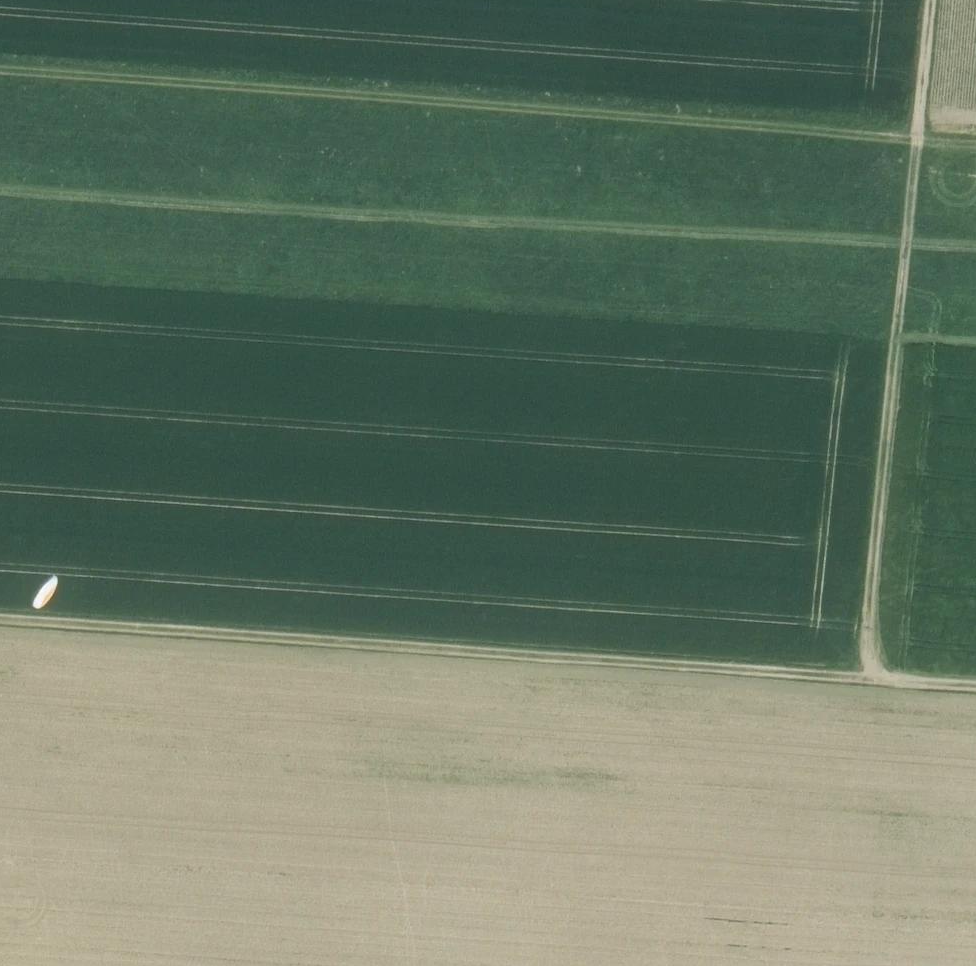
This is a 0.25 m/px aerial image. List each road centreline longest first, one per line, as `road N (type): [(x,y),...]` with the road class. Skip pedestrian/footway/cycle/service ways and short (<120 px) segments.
road 1 (track): [(975,679),(0,618)]
road 2 (track): [(869,671),(932,0)]

